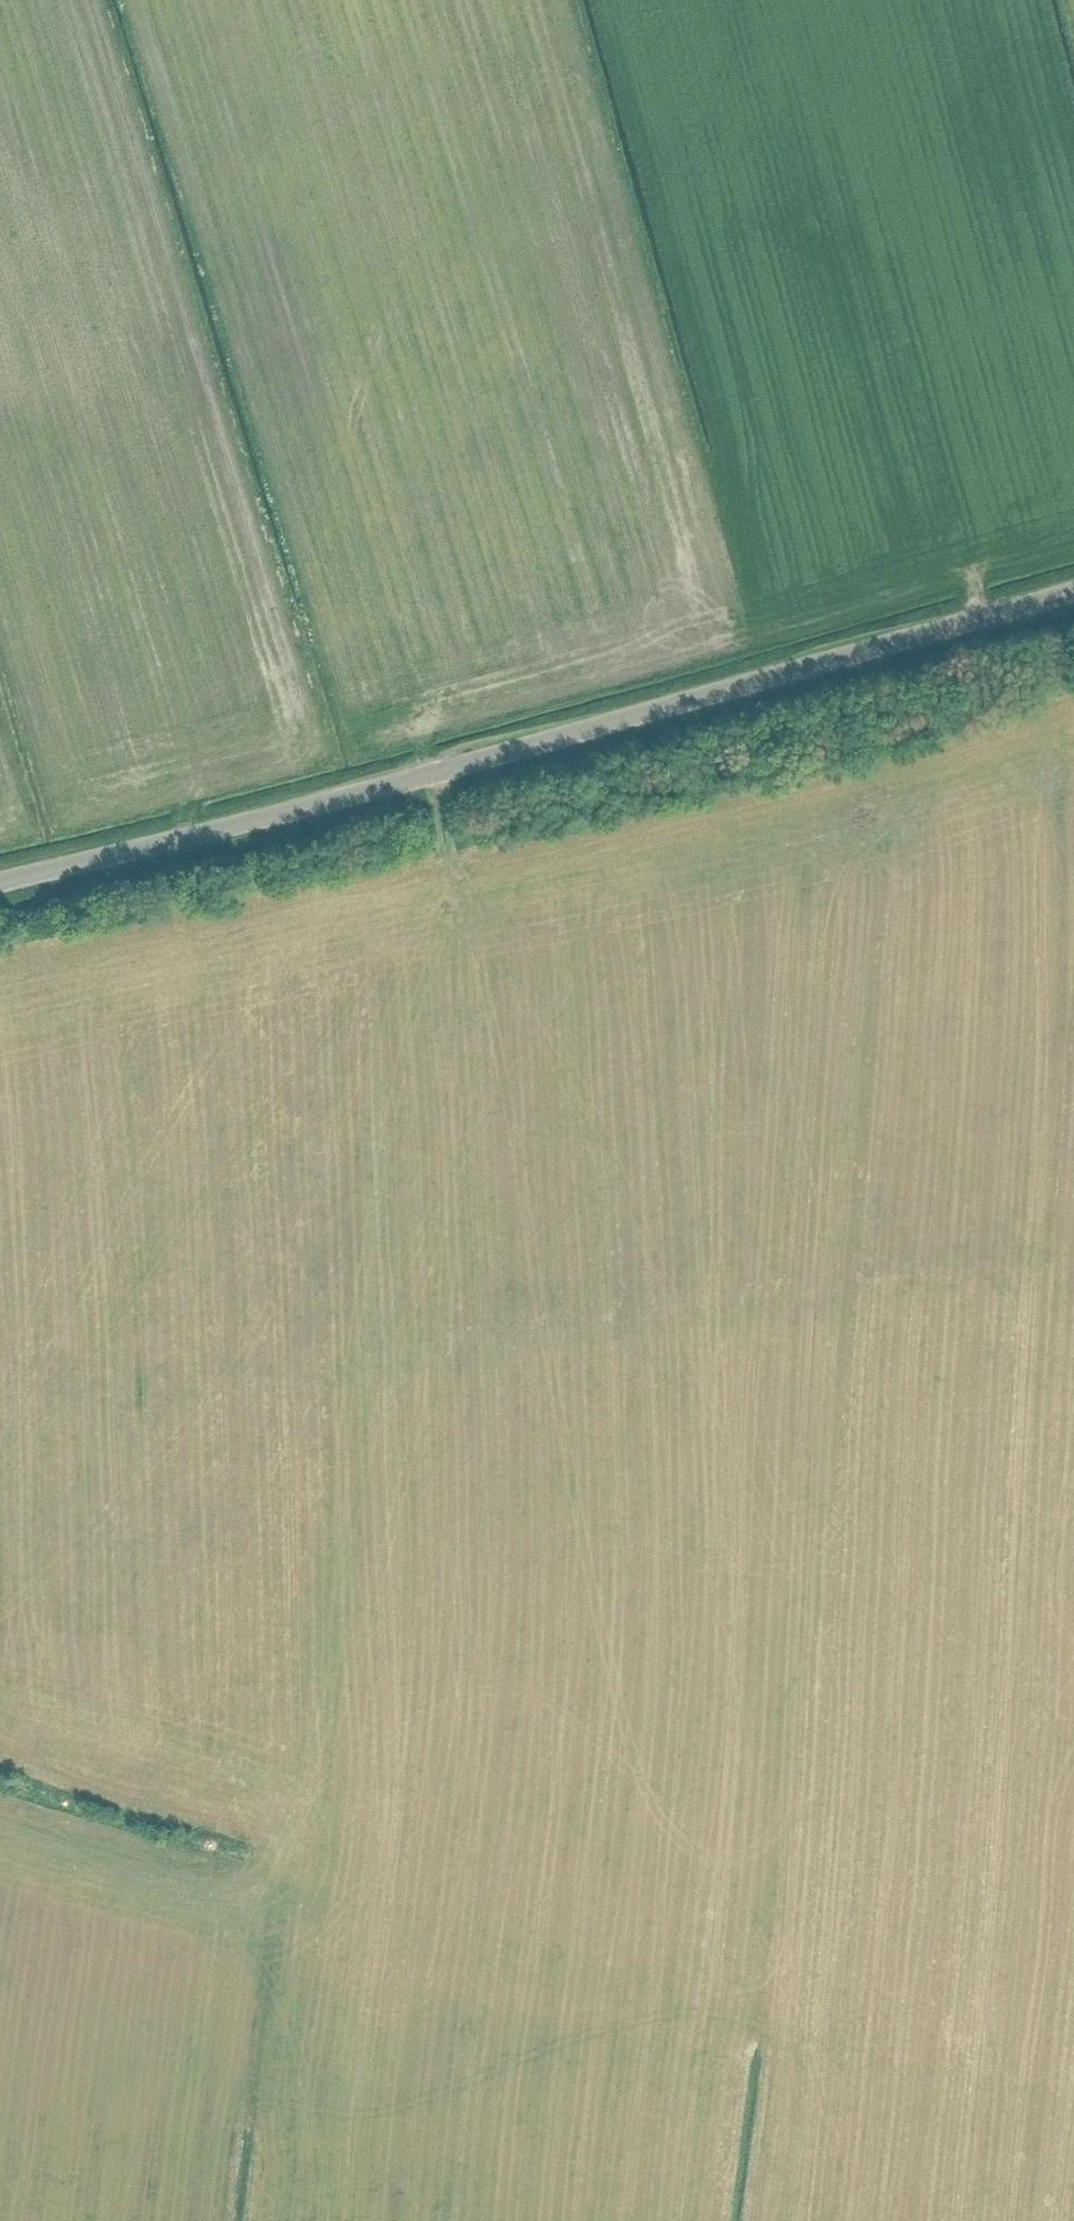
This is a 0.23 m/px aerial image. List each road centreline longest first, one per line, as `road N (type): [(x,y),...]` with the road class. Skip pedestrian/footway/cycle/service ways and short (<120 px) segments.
road 1 (tertiary): [(1073,590),(330,800),(0,880)]

